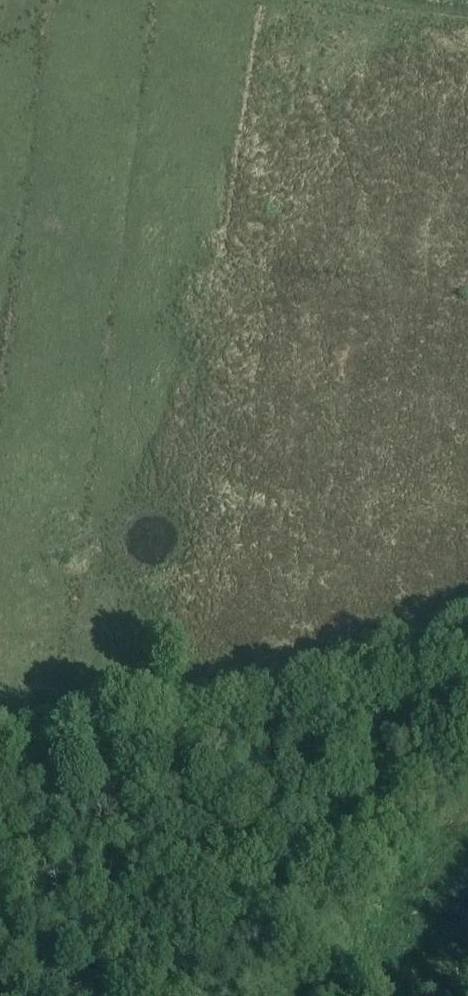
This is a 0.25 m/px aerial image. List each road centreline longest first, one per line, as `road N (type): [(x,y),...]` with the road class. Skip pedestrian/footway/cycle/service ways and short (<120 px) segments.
road 1 (track): [(467,705),(0,778)]

